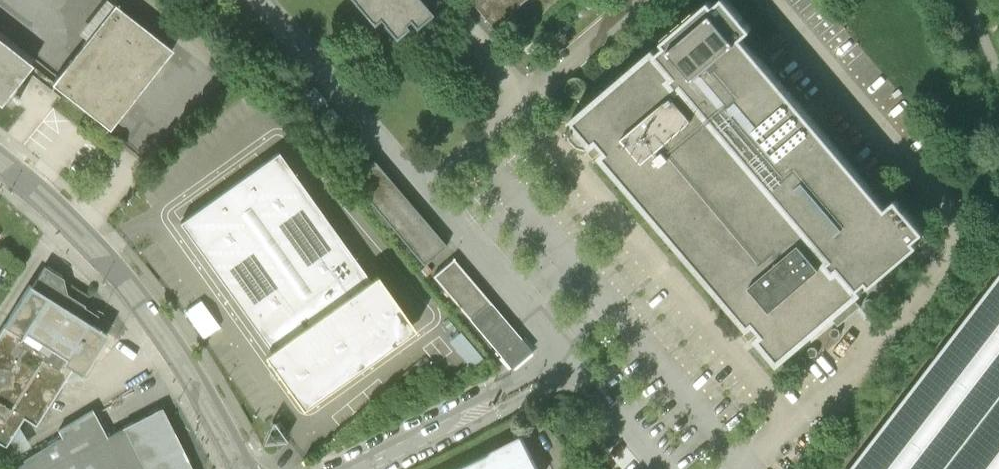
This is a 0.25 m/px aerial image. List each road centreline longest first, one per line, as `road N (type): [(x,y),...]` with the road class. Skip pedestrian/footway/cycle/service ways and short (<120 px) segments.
road 1 (tertiary): [(250,468),(169,334),(101,256),(0,163)]

